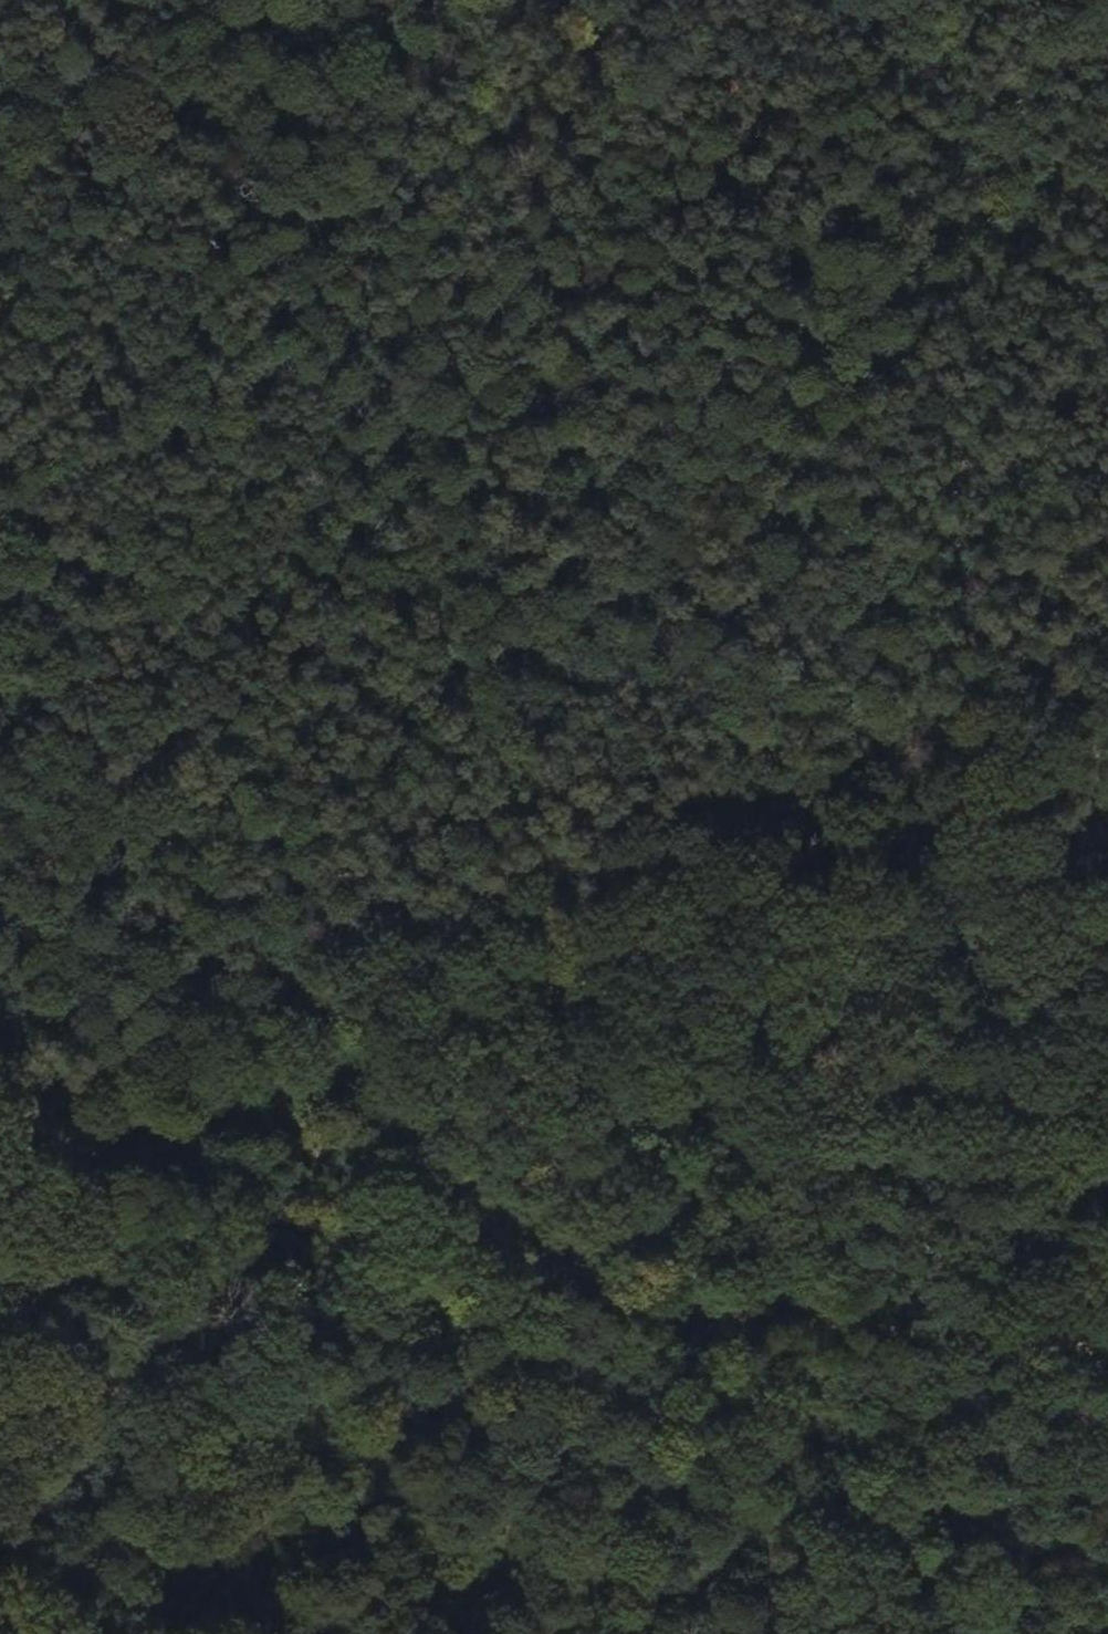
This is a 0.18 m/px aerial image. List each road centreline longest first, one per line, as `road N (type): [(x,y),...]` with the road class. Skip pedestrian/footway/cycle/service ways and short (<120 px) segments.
road 1 (track): [(224,1125),(819,898),(1107,776)]
road 2 (track): [(224,1125),(423,1191),(602,1290),(665,1306),(1107,1347)]
road 3 (track): [(0,1091),(52,1142),(89,1158),(139,1154),(224,1125)]

